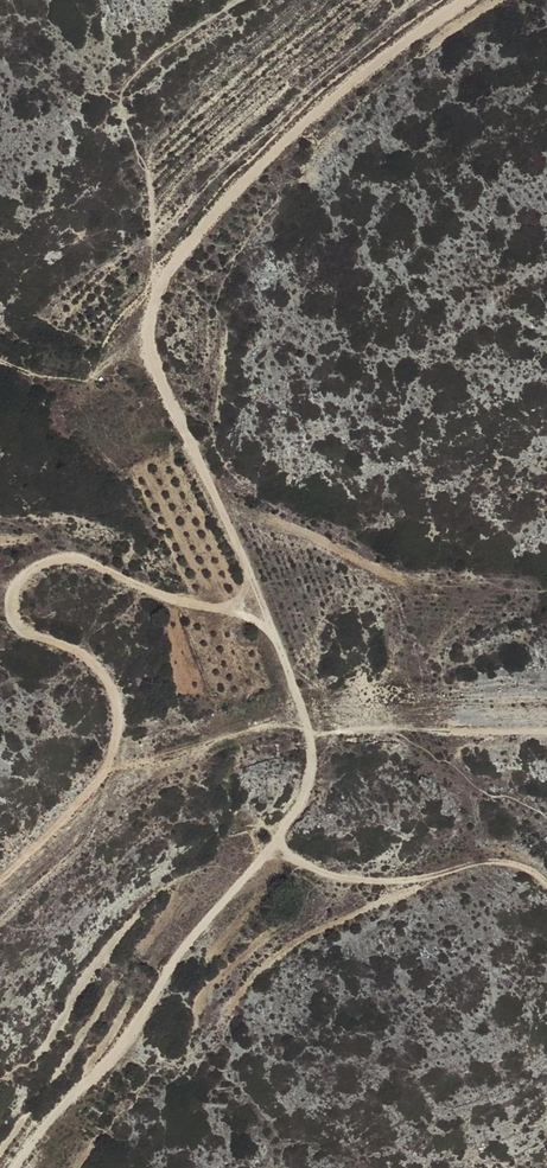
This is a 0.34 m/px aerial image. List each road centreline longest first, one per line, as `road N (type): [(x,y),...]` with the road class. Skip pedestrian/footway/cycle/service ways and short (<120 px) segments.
road 1 (track): [(464,0),(313,113),(202,225),(161,277),(146,311),(146,343),(267,618),(312,764),(304,792),(186,945),(123,1043),(48,1115),(11,1167)]
road 2 (track): [(0,877),(108,774),(116,694),(93,660),(17,619),(11,595),(18,579),(47,559),(78,559),(185,600),(267,618)]

